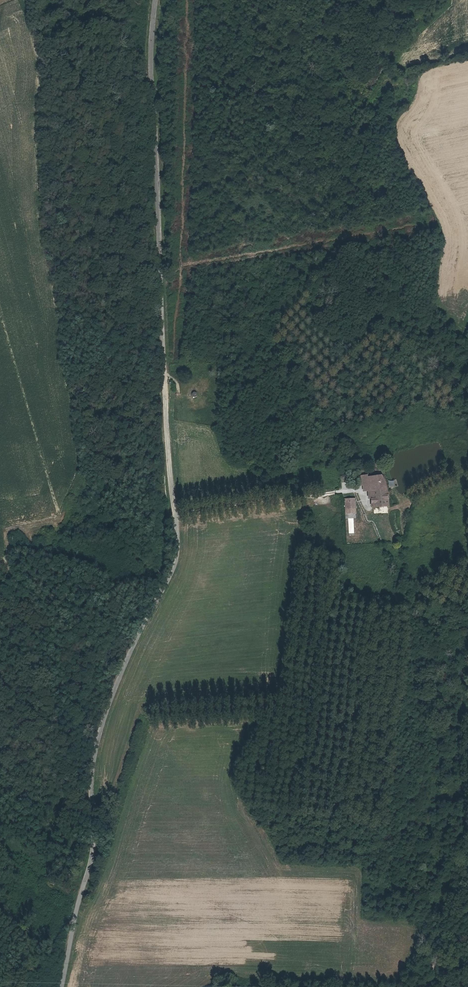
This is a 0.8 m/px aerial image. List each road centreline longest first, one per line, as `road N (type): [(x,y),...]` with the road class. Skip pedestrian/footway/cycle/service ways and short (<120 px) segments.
road 1 (unclassified): [(79,897),(92,846),(98,737),(176,561),(154,103),(157,0)]
road 2 (track): [(175,517),(343,489)]

